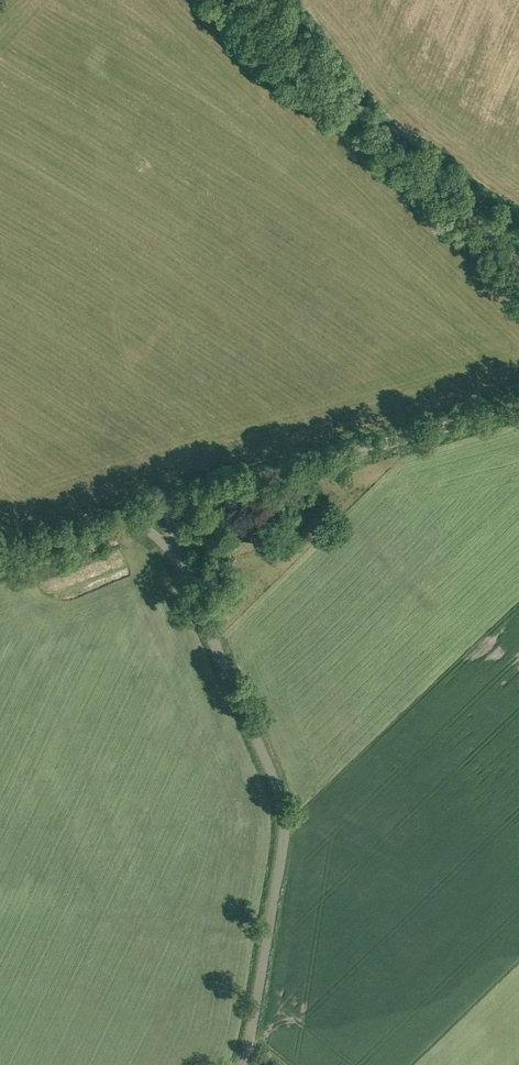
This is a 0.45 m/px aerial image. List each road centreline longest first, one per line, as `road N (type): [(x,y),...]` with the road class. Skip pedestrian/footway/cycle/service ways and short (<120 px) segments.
road 1 (unclassified): [(171,544),(282,818),(254,1018),(238,1064)]
road 2 (unclassified): [(518,262),(244,0)]
road 3 (unclassified): [(178,502),(518,405)]
road 4 (unclassified): [(0,561),(129,518)]

